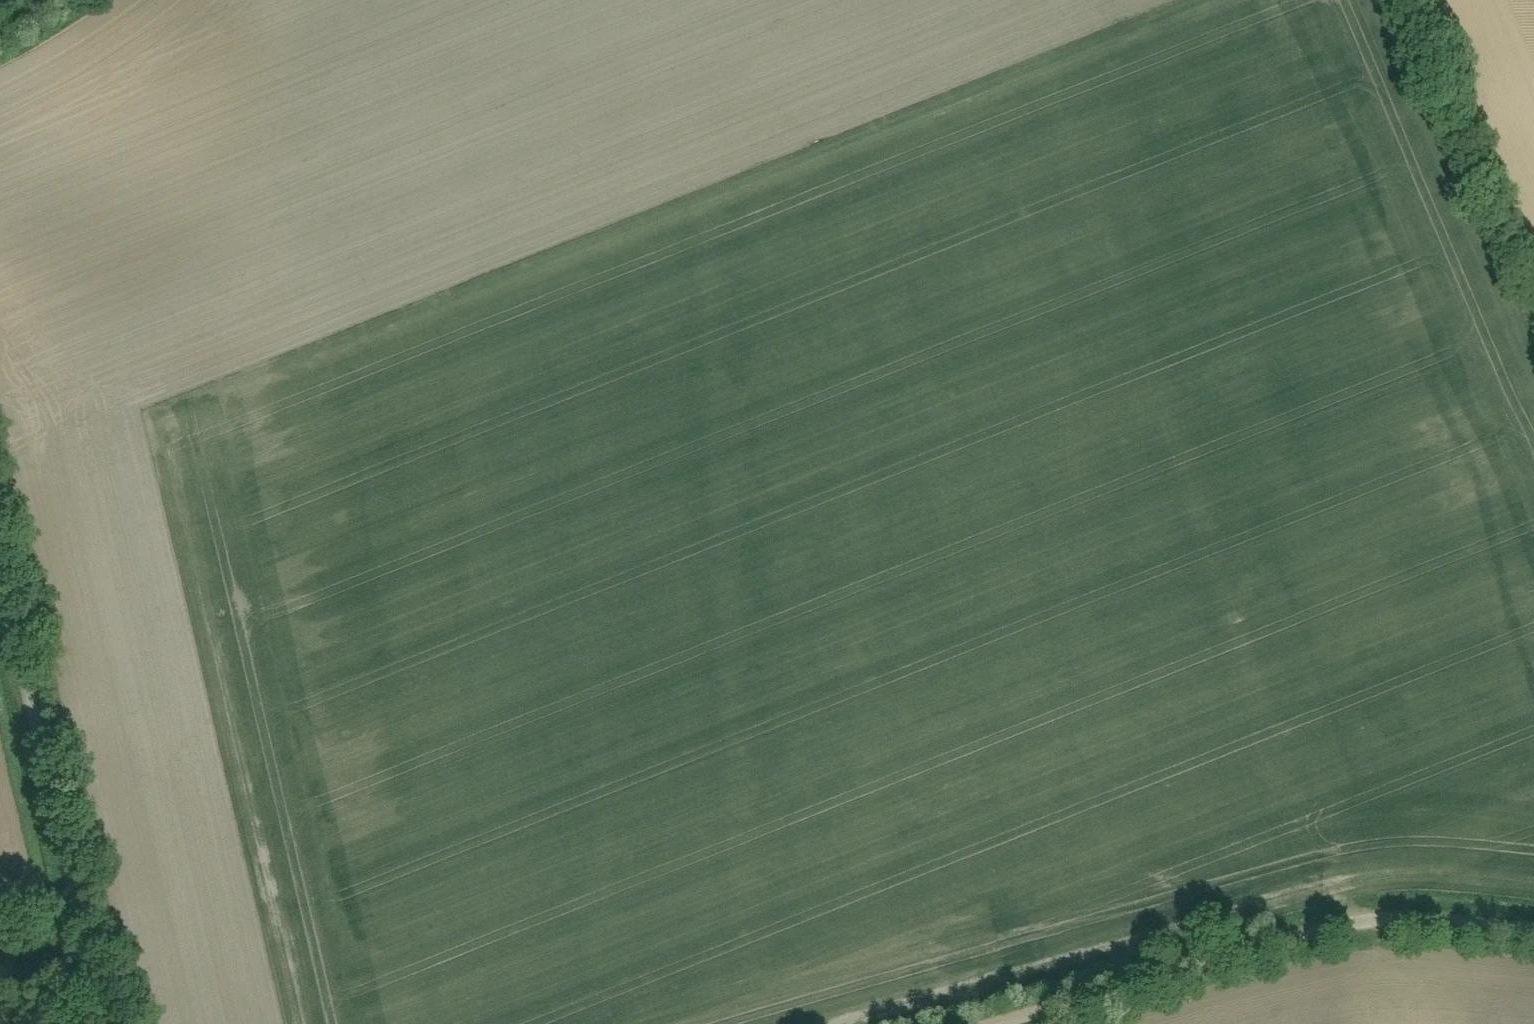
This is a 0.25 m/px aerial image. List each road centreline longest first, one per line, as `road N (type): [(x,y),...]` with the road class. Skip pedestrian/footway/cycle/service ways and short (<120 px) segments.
road 1 (residential): [(1533,924),(1414,919),(1356,927),(1004,1023)]
road 2 (residential): [(97,1023),(0,573)]

